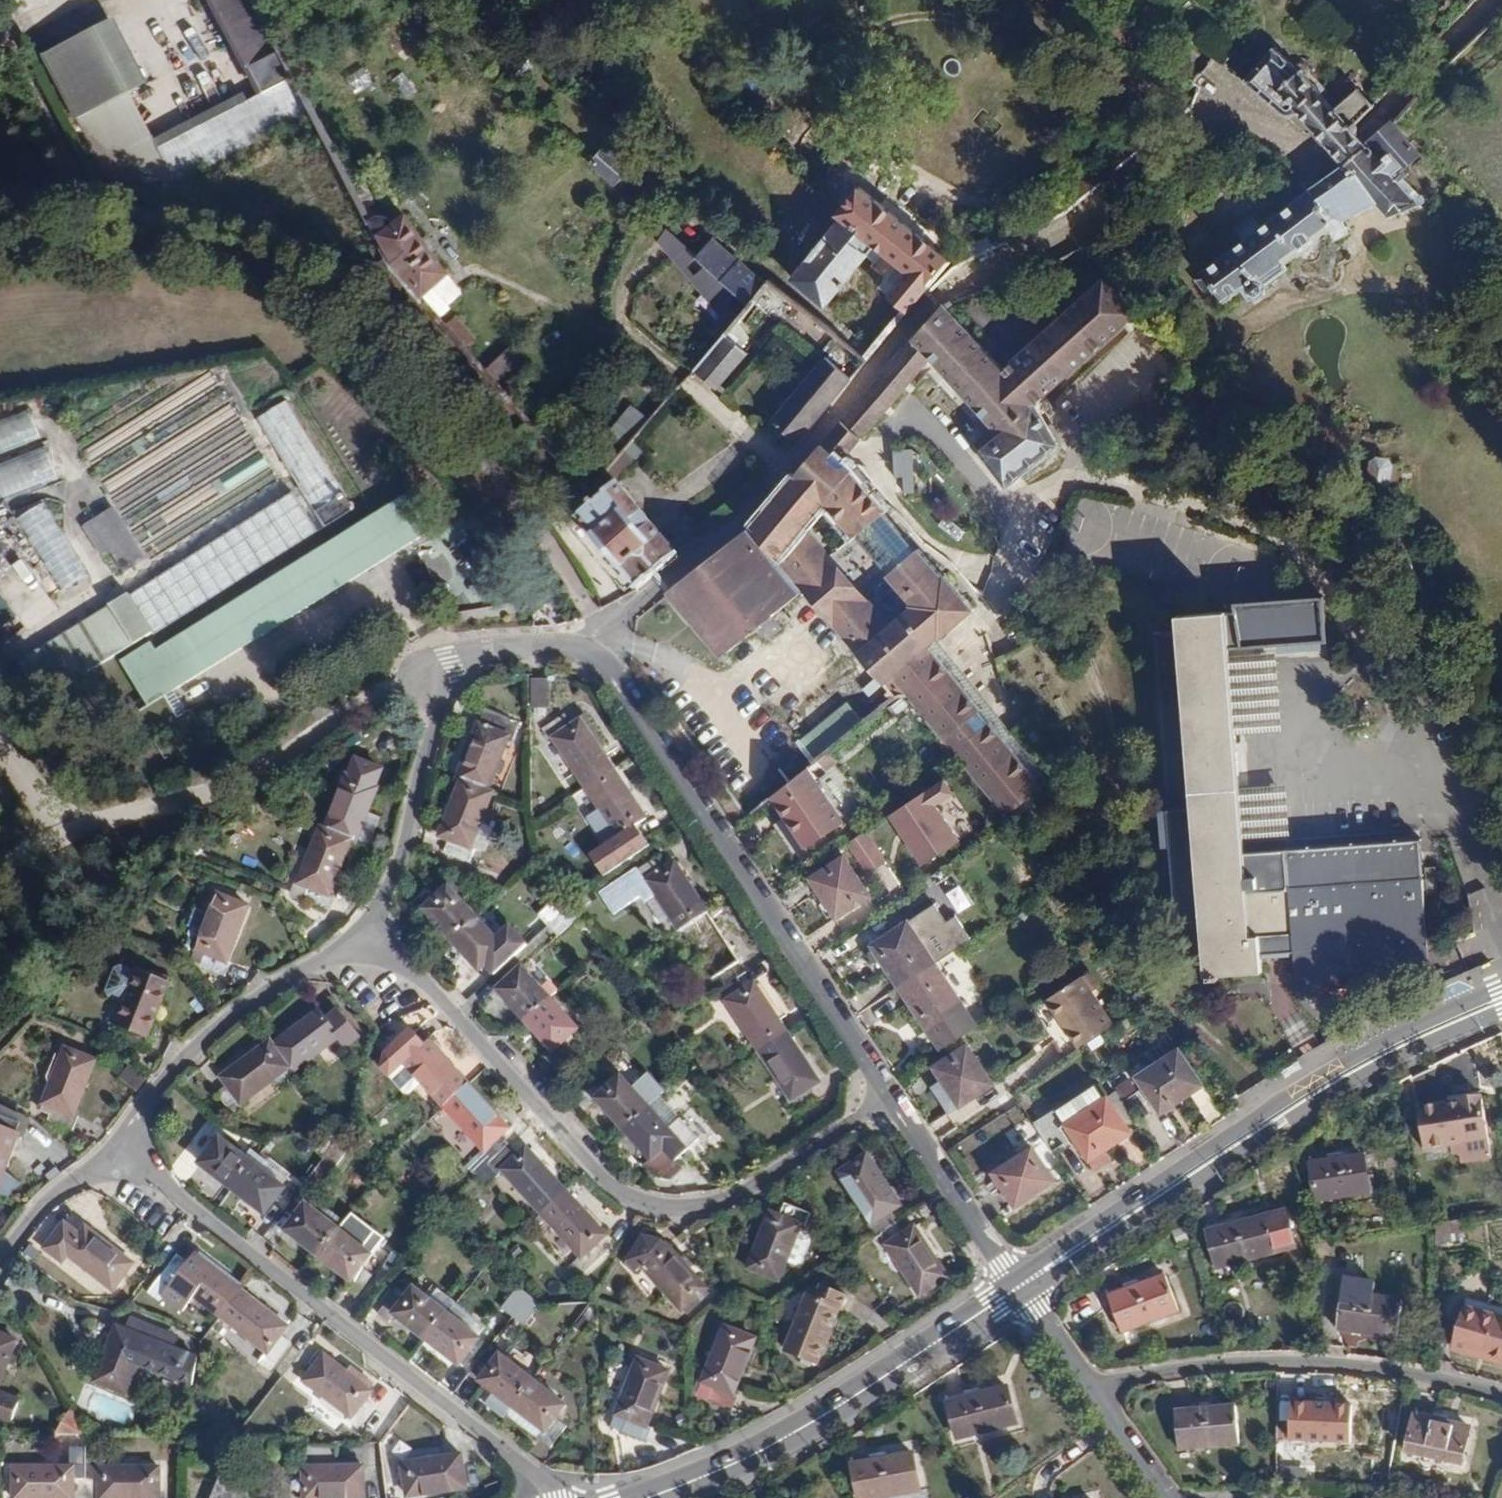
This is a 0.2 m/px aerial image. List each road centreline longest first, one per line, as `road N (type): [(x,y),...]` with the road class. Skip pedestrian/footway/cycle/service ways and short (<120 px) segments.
road 1 (residential): [(887,1099),(754,1188),(720,1203),(658,1207),(602,1179),(395,948)]
road 2 (tertiary): [(1501,989),(1298,1089),(1068,1241),(1016,1288)]
road 3 (residential): [(110,1147),(557,1497)]
road 4 (tertiary): [(1016,1288),(1078,1262),(1362,1079),(1501,1012)]
road 5 (residential): [(619,686),(887,1099)]
road 6 (residential): [(619,686),(582,650),(551,643),(506,644),(452,662),(379,919),(395,948)]
road 7 (tertiary): [(1016,1288),(764,1450),(647,1497)]
road 8 (residential): [(1096,1385),(1162,1371),(1298,1362),(1501,1396)]
road 9 (residential): [(395,948),(321,962),(275,986),(222,1025),(110,1147)]
road 10 (residential): [(887,1099),(1016,1288)]
road 11 (residential): [(110,1147),(0,1261)]
road 12 (residential): [(1170,1497),(1096,1385)]
road 13 (residential): [(1096,1385),(1016,1288)]

